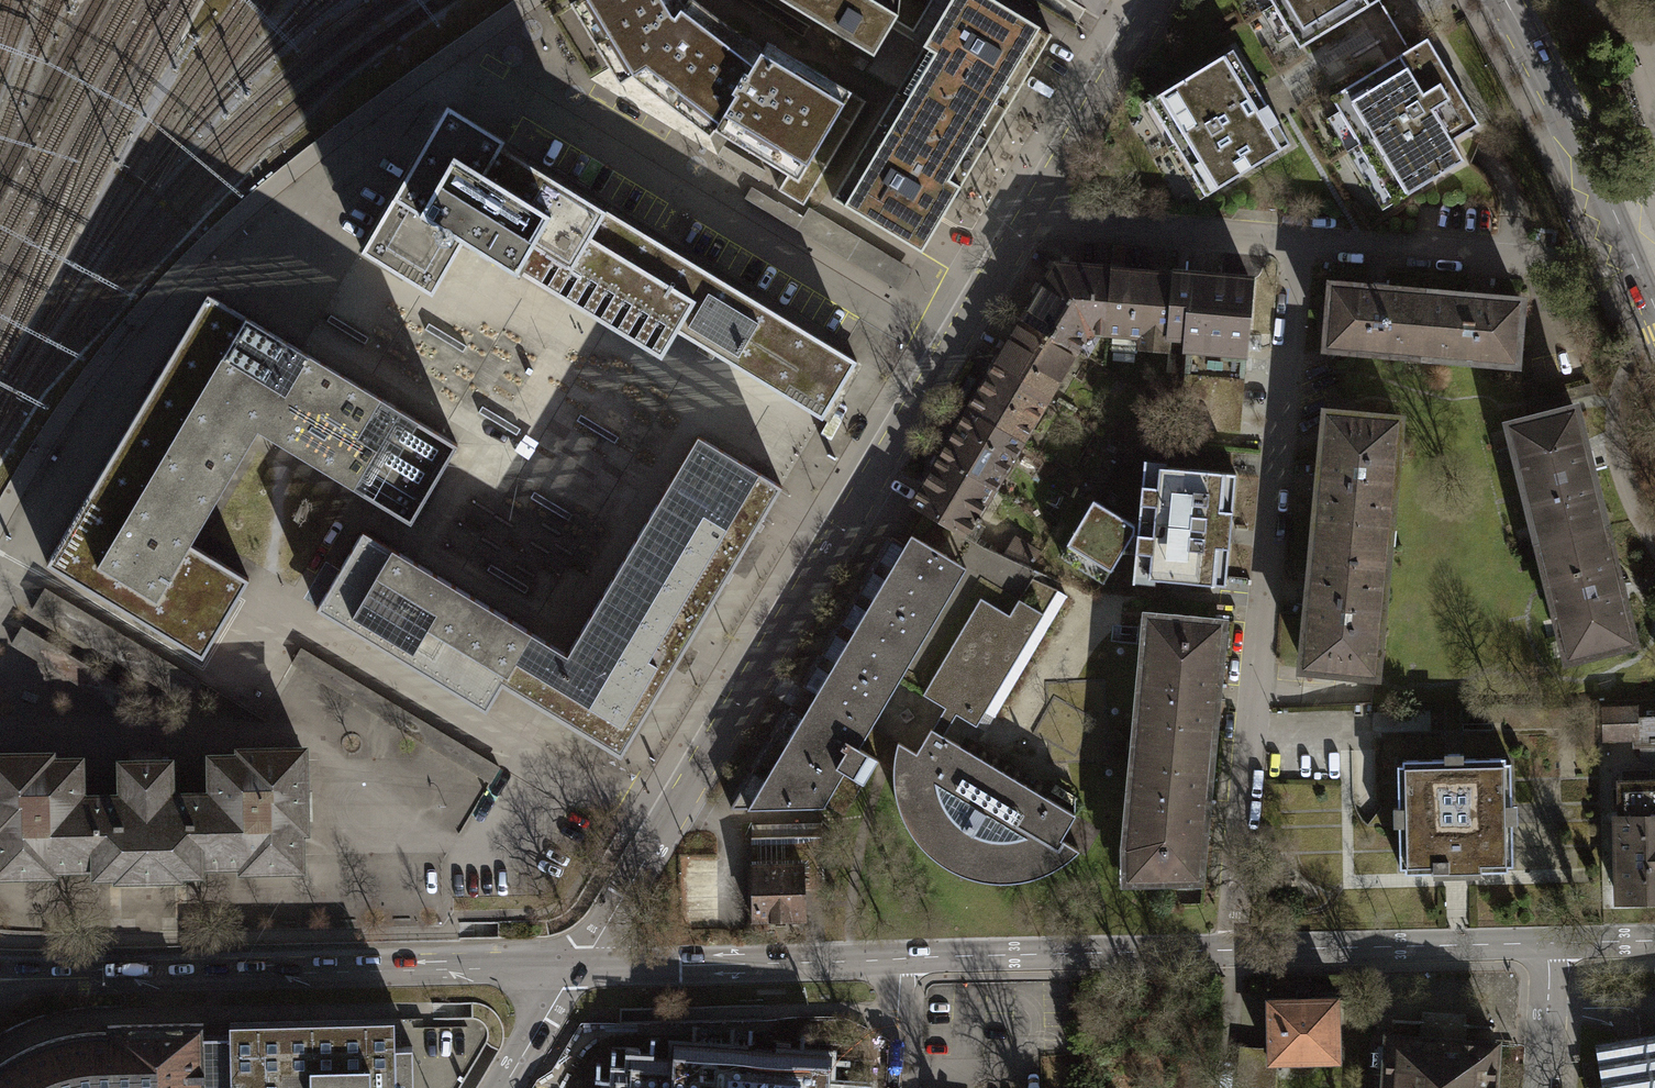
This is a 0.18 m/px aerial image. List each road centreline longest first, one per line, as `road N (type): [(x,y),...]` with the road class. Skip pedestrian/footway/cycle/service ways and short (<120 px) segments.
road 1 (unclassified): [(578,968),(1029,221)]
road 2 (residential): [(1300,243),(1237,951)]
road 3 (primary): [(578,968),(94,970)]
road 4 (residential): [(1300,243),(1640,270)]
road 5 (primary): [(1237,951),(902,958)]
road 6 (primary): [(902,958),(578,968)]
road 7 (primary): [(1548,943),(1237,951)]
road 8 (primary): [(1506,0),(1640,270)]
road 9 (residential): [(1029,221),(1300,243)]
road 10 (unclassified): [(1029,221),(1158,0)]
road 11 (residential): [(1548,943),(1542,1087)]
road 12 (unclassified): [(505,1087),(578,968)]
road 13 (residential): [(902,958),(894,1087)]

